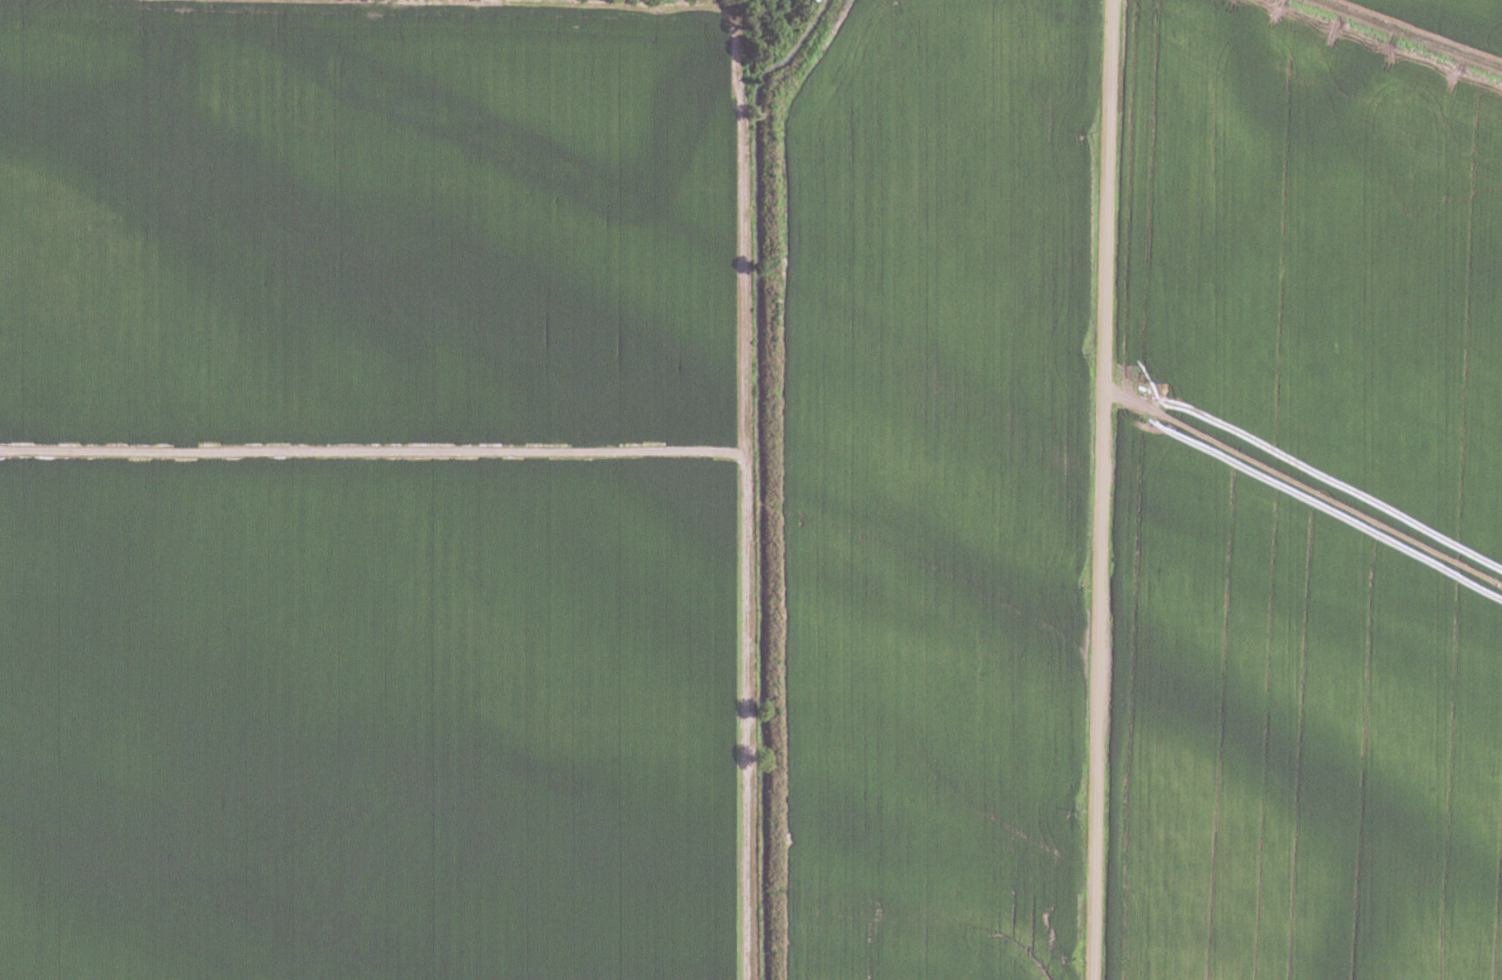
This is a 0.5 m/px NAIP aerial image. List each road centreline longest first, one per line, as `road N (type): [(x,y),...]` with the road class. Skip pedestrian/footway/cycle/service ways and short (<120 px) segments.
road 1 (residential): [(1096,979),(1121,0)]

